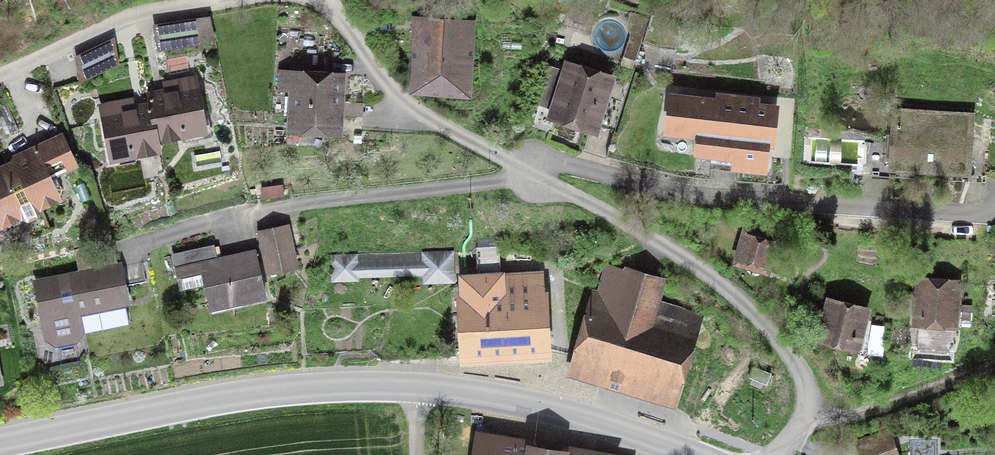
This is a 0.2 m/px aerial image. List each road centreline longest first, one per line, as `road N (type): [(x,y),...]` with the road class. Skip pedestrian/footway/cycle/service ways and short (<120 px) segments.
road 1 (tertiary): [(0,446),(283,388),(413,385),(560,412),(690,454)]
road 2 (residential): [(994,220),(777,207),(551,163),(531,172)]
road 3 (residential): [(778,454),(809,413),(797,361),(731,292),(531,172)]
road 4 (residential): [(531,172),(497,184),(276,215),(125,255)]
road 5 (residential): [(531,172),(400,110),(316,0)]
road 6 (track): [(994,364),(853,413),(809,413)]
road 7 (residential): [(189,0),(134,14),(12,71)]

